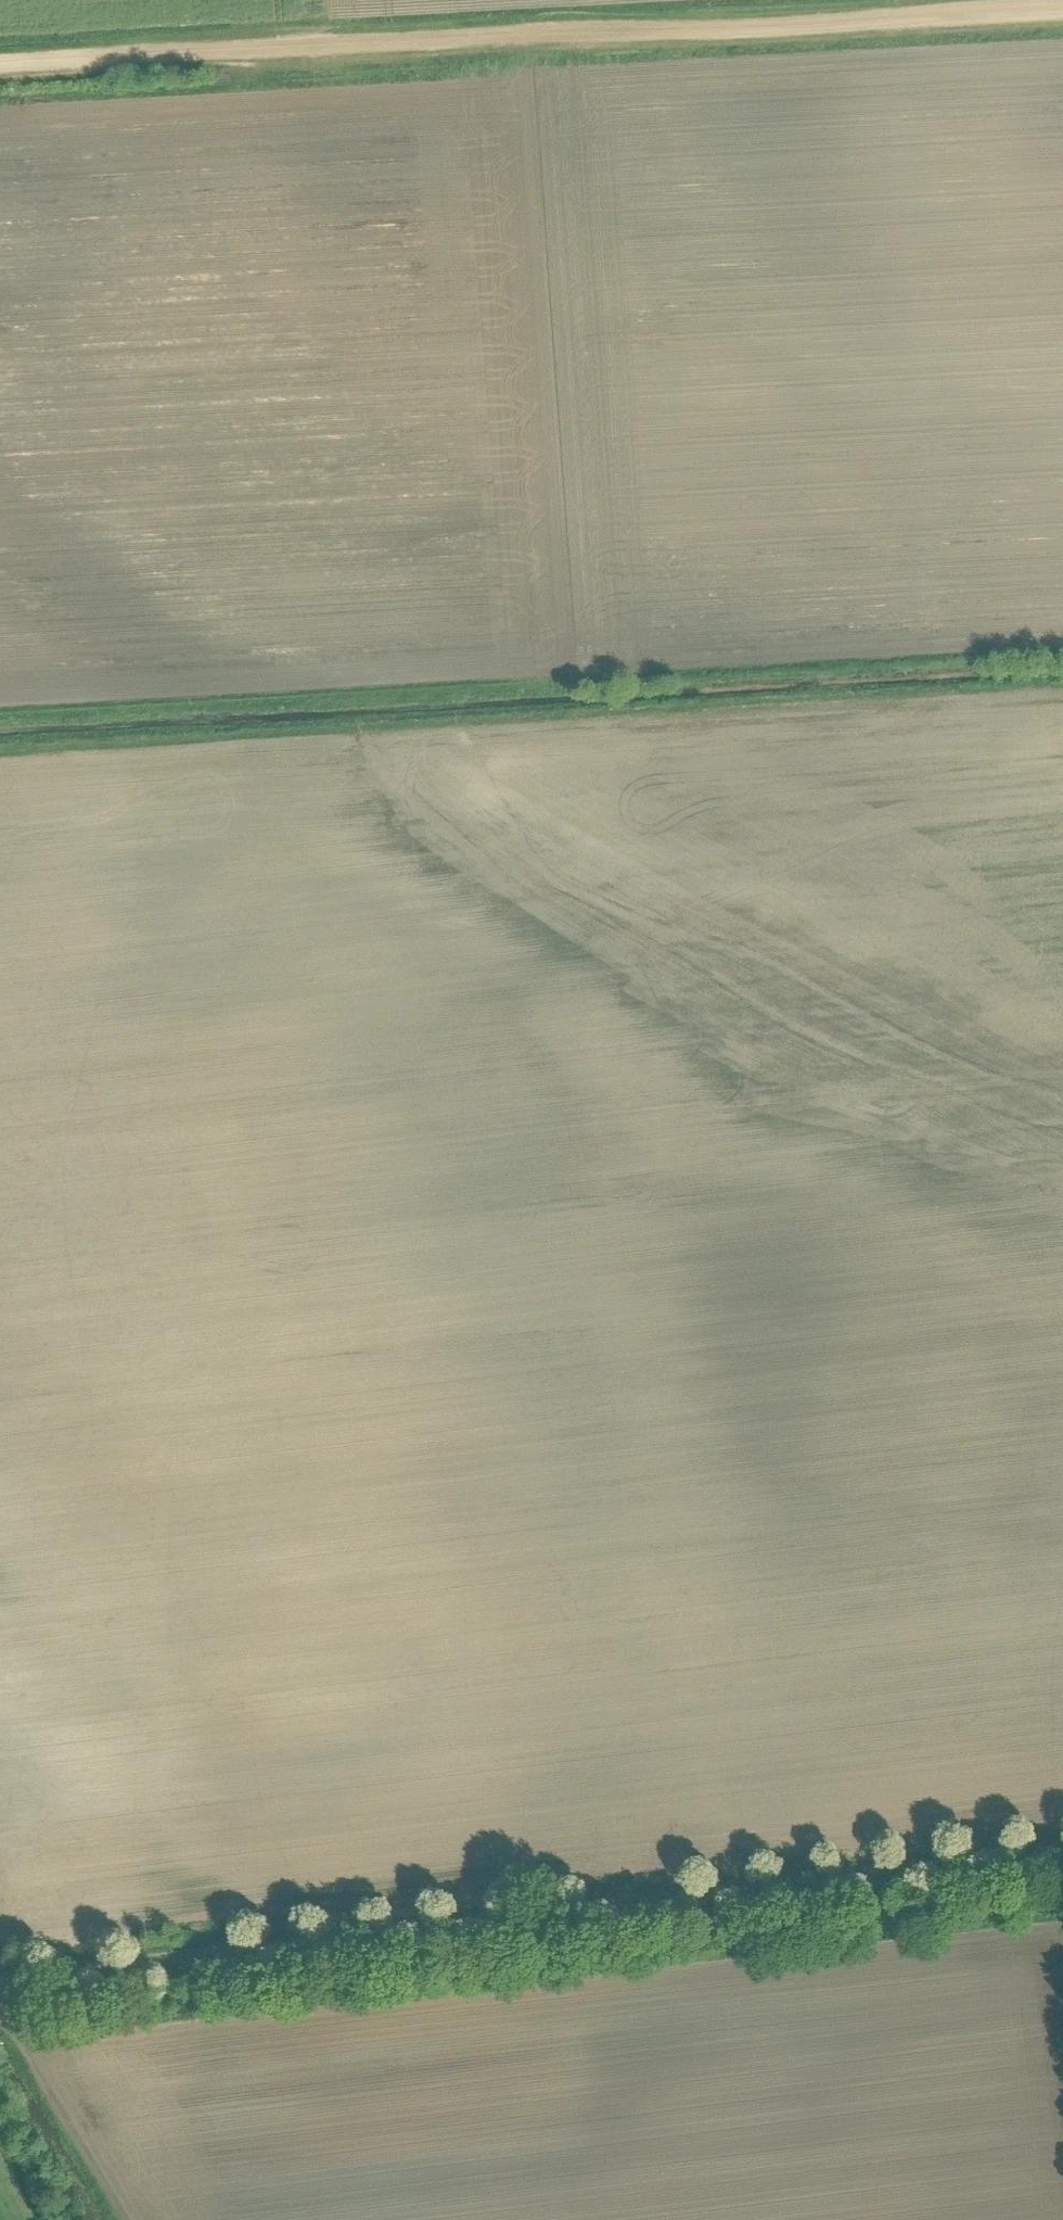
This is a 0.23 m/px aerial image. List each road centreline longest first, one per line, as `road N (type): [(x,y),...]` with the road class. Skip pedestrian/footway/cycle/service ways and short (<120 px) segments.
road 1 (unclassified): [(1062,1847),(0,1980)]
road 2 (track): [(1062,6),(0,68)]

